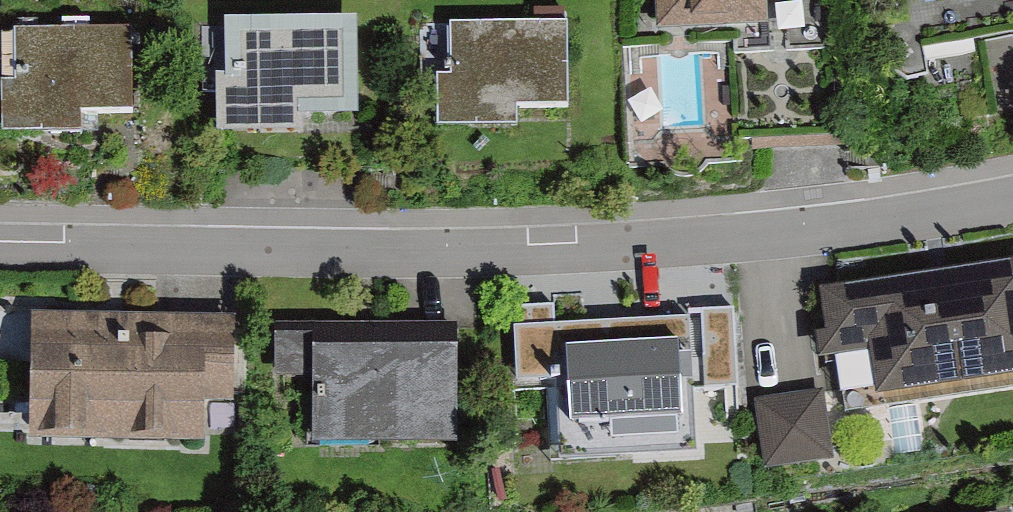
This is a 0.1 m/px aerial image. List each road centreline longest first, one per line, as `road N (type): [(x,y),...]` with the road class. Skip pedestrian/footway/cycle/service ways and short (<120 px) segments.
road 1 (residential): [(0,249),(669,247),(1012,200)]

